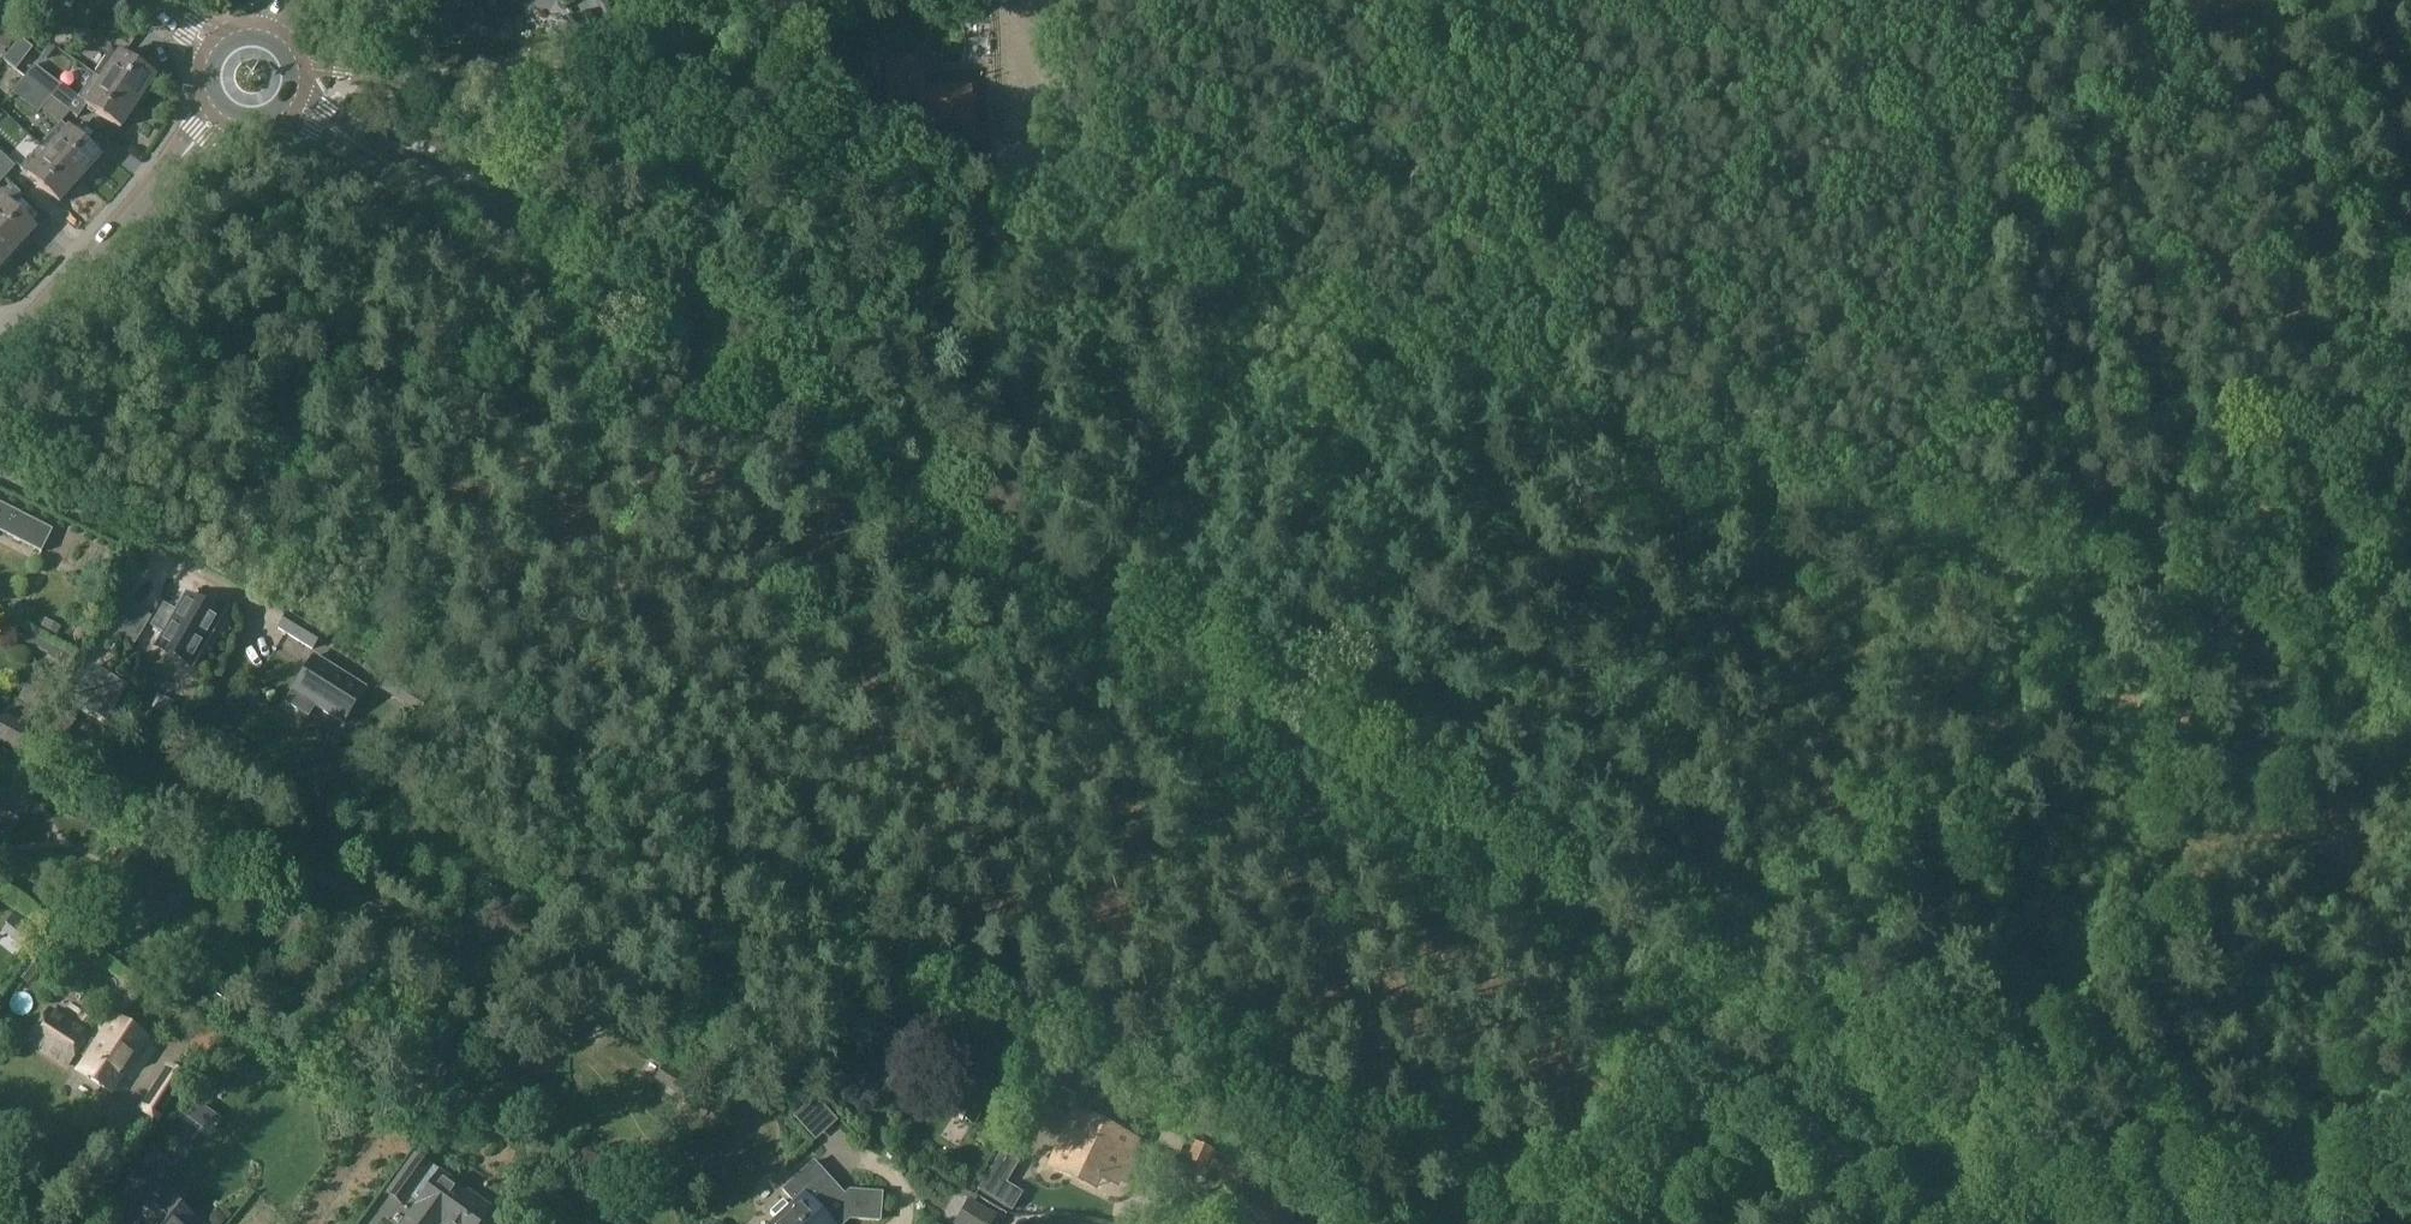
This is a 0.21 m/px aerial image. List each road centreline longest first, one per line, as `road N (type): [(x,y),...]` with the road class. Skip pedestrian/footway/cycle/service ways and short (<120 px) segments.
road 1 (track): [(2410,704),(874,196),(572,107),(545,89),(534,63)]
road 2 (secondary): [(1727,1017),(395,167)]
road 3 (residential): [(502,1035),(0,767)]
road 4 (track): [(2085,0),(1917,543)]
road 5 (track): [(1687,0),(1514,410)]
road 6 (secondary): [(2054,1223),(1727,1017)]
road 7 (residential): [(482,69),(641,45),(737,11)]
road 8 (unclassified): [(1727,1017),(1703,1064),(1568,1223)]
road 9 (residential): [(47,306),(178,164)]

